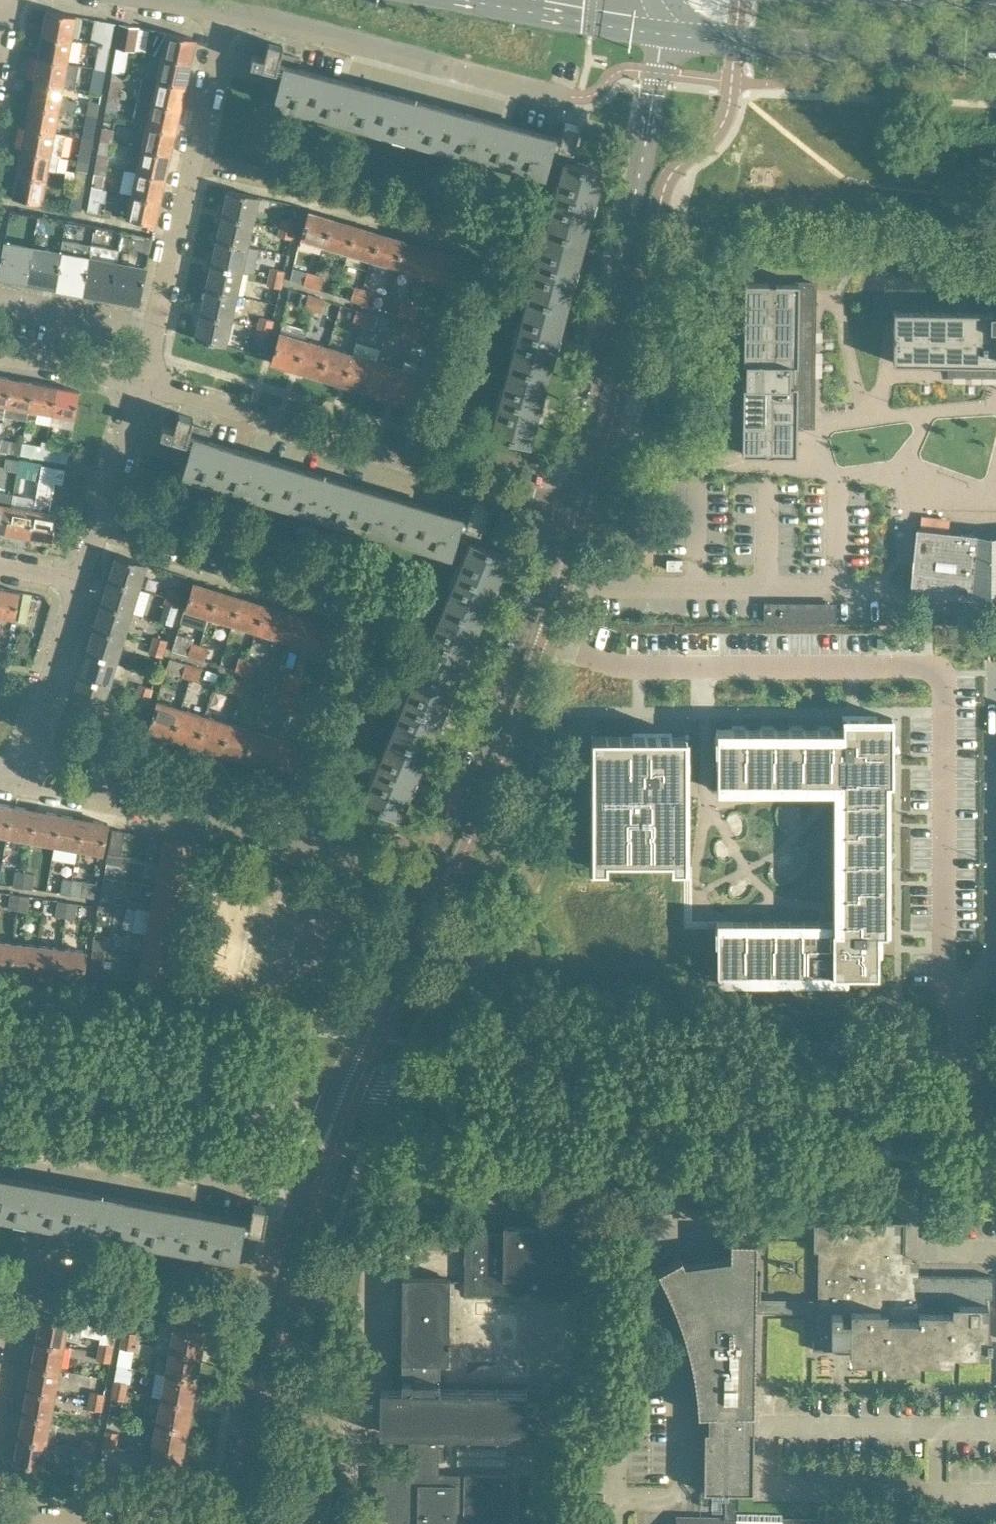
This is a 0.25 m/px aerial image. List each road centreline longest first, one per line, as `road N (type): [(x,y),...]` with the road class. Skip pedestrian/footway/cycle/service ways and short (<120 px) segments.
road 1 (residential): [(969,999),(944,957),(947,696),(936,677),(914,668),(639,669),(525,637)]
road 2 (unclassified): [(995,1105),(341,1088)]
road 3 (residential): [(566,505),(623,276),(661,26)]
road 4 (residential): [(566,505),(142,383)]
road 5 (residential): [(428,880),(393,865),(25,784)]
road 6 (residential): [(566,99),(227,11)]
road 7 (unclassified): [(341,1088),(0,1058)]
road 8 (secondary): [(661,26),(995,55)]
road 9 (residential): [(235,1518),(248,1399),(299,1191)]
road 10 (residential): [(299,1191),(0,1141)]
road 11 (residential): [(465,238),(197,163)]
road 12 (residential): [(428,880),(525,637)]
road 13 (residential): [(345,609),(102,527)]
road 14 (unclassified): [(235,1518),(0,1517)]
road 15 (residential): [(142,383),(197,163)]
road 16 (residential): [(341,1088),(428,880)]
road 17 (residential): [(25,784),(85,579)]
road 18 (residential): [(0,1455),(38,1247)]
road 19 (secondary): [(494,0),(661,26)]
road 20 (residential): [(197,163),(227,11)]
road 21 (residential): [(102,527),(142,383)]
road 22 (residential): [(142,383),(0,354)]
road 23 (residential): [(525,637),(566,505)]

